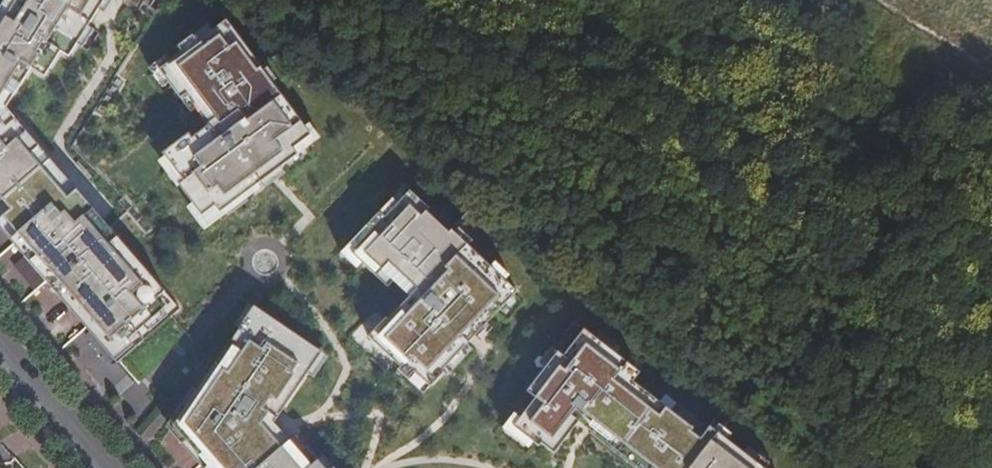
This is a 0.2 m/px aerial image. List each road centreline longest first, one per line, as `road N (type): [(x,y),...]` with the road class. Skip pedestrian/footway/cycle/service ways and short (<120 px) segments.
road 1 (residential): [(0,345),(107,467)]

